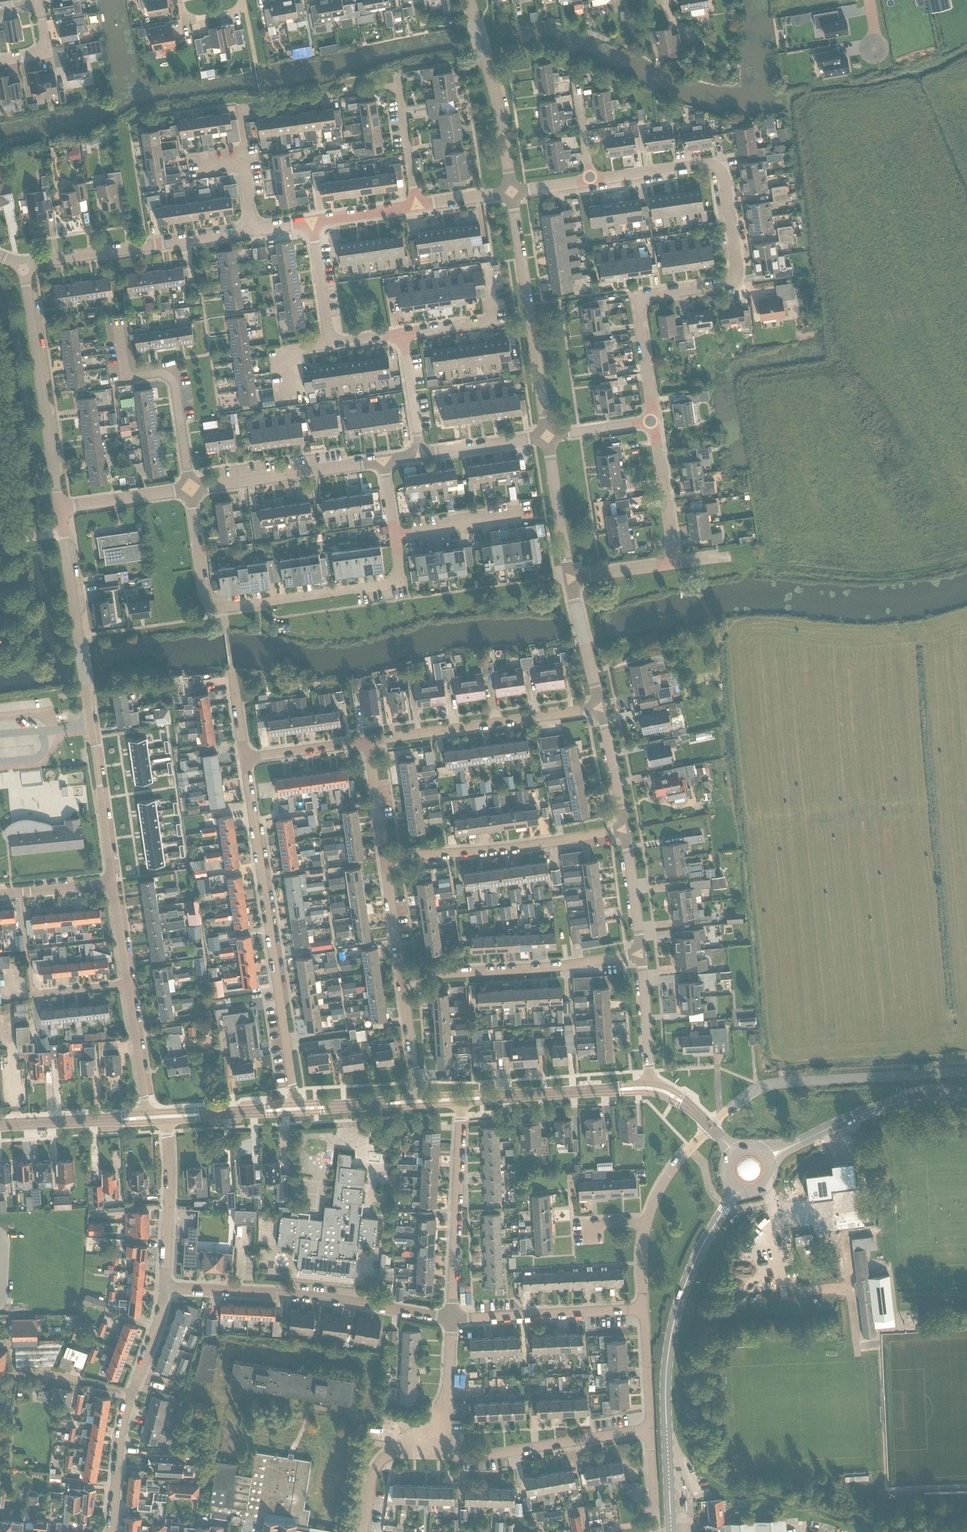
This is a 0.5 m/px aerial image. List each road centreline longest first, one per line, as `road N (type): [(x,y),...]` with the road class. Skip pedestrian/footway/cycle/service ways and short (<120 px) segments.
road 1 (residential): [(655,421),(642,302),(735,277),(723,179),(704,163),(590,182)]
road 2 (secondary): [(672,1531),(668,1357),(684,1287),(735,1187)]
road 3 (unclassified): [(113,883),(62,531)]
road 4 (residential): [(395,537),(396,580),(221,609),(205,596),(190,489)]
road 5 (residential): [(296,1107),(246,763)]
road 6 (residential): [(417,207),(399,86),(239,108),(247,164)]
road 7 (residential): [(455,1320),(164,1288)]
road 8 (unclassified): [(547,438),(513,193)]
road 9 (unclassified): [(60,507),(23,265)]
road 10 (residential): [(385,864),(626,833)]
road 11 (residential): [(402,985),(643,961)]
road 12 (residential): [(366,746),(599,708)]
road 13 (residential): [(423,1436),(453,1454),(651,1427)]
road 14 (unclassified): [(23,265),(254,229)]
road 15 (residential): [(455,1320),(463,1098)]
road 16 (residential): [(190,489),(172,369),(123,376),(116,327)]
road 17 (secondary): [(767,1157),(878,1109),(966,1094)]
road 18 (unclassified): [(645,1312),(647,1220),(668,1176),(709,1126)]
road 19 (unclassified): [(513,193),(470,0)]
road 20 (residential): [(190,489),(383,462)]
road 21 (residential): [(455,1320),(645,1312)]
road 22 (tertiary): [(463,1098),(649,1088)]
road 23 (residential): [(164,1288),(168,1116)]
road 24 (residential): [(399,335),(500,320),(493,273)]
road 25 (tertiary): [(0,1124),(148,1117)]
road 26 (residential): [(676,563),(655,421)]
road 27 (unclassified): [(570,576),(547,438)]
road 28 (residential): [(112,1531),(133,1396)]
road 29 (unclassified): [(599,708),(570,576)]
road 30 (unclassified): [(148,1117),(127,985)]
road 31 (residential): [(60,507),(190,489)]
road 32 (residential): [(395,537),(524,517)]
road 33 (unclassified): [(643,961),(626,833)]
road 34 (tertiary): [(168,1116),(296,1107)]
road 35 (unclassified): [(626,833),(599,708)]
road 36 (unclassified): [(649,1088),(643,961)]
road 37 (residential): [(423,1436),(441,1422),(451,1390),(455,1320)]
road 38 (residential): [(422,455),(547,438)]
road 39 (residential): [(10,1382),(87,1382),(133,1396)]
road 40 (residential): [(330,344),(312,222)]
road 41 (tertiary): [(296,1107),(419,1101)]
road 42 (residential): [(402,985),(385,864)]
road 43 (residential): [(422,455),(399,335)]
road 44 (residential): [(246,763),(366,746)]
road 45 (residential): [(363,1531),(382,1465),(423,1436)]

